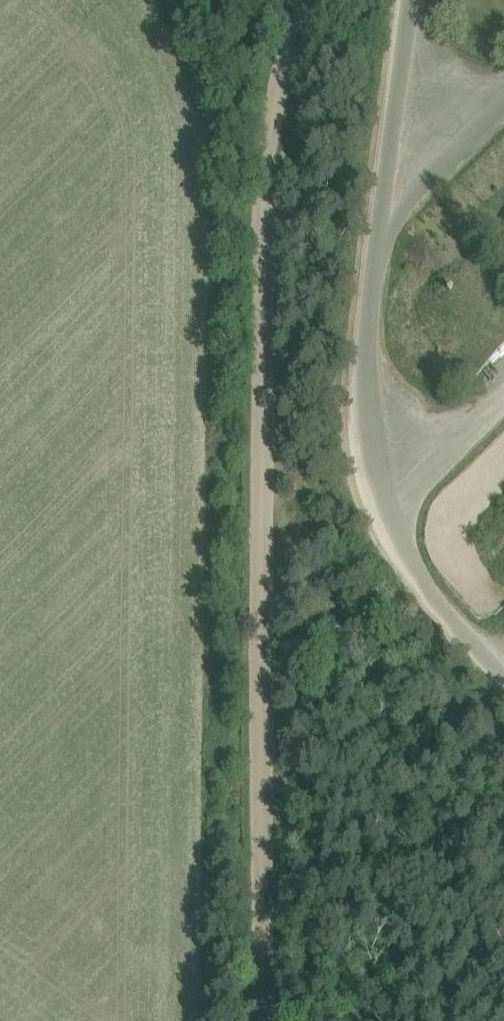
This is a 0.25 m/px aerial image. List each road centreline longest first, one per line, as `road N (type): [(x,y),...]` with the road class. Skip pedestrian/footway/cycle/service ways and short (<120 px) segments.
road 1 (unclassified): [(379,486),(369,343),(394,127)]
road 2 (unclassified): [(503,678),(424,596),(379,486)]
road 3 (unclassified): [(379,486),(463,439),(503,398)]
road 4 (unclassified): [(394,127),(411,0)]

